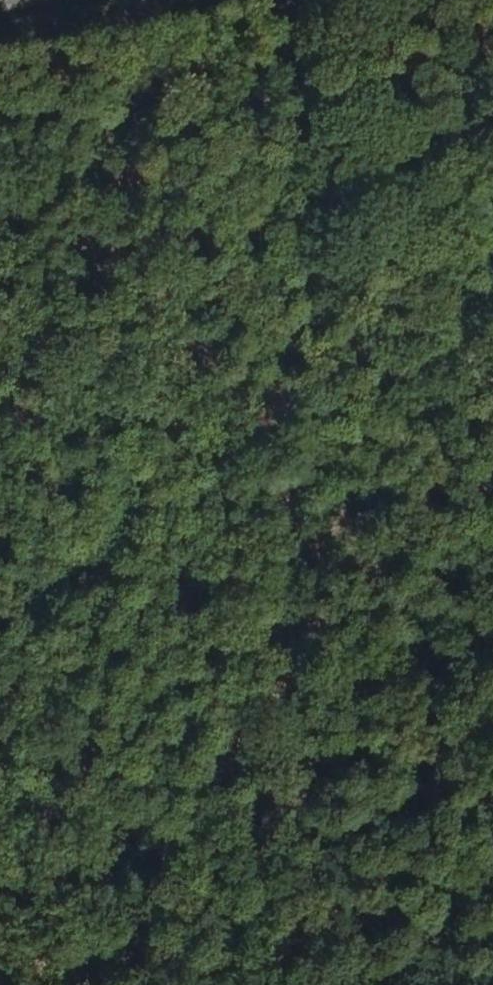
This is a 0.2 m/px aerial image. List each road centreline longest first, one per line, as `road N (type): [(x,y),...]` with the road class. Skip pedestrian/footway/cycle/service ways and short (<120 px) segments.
road 1 (unclassified): [(163,0),(0,35)]

